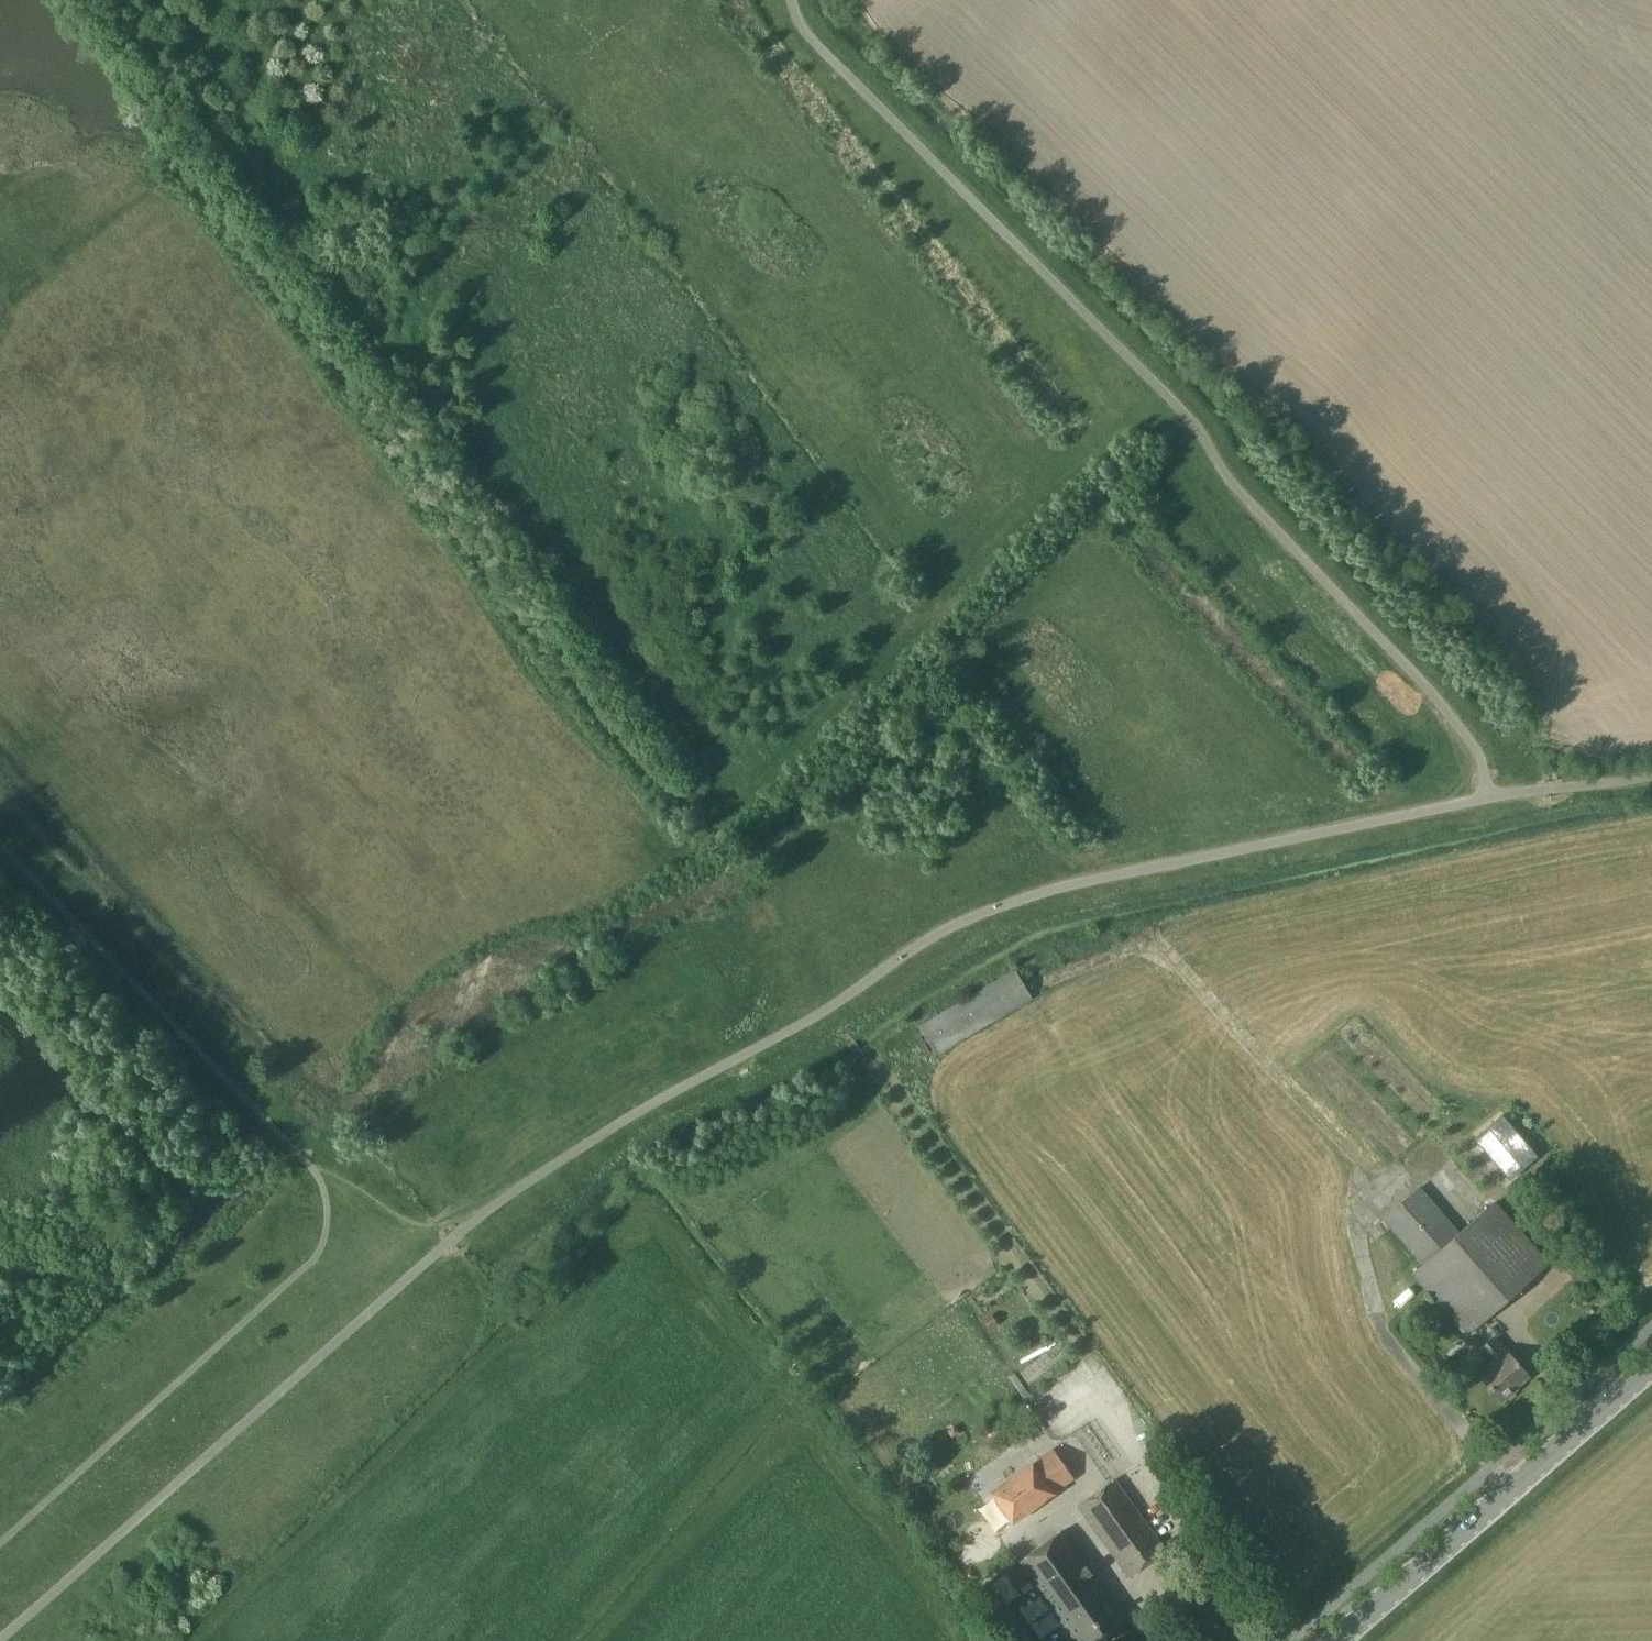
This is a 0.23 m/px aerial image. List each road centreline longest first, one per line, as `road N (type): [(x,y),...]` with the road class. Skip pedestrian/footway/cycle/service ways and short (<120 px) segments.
road 1 (tertiary): [(1335,1640),(1651,1362)]

